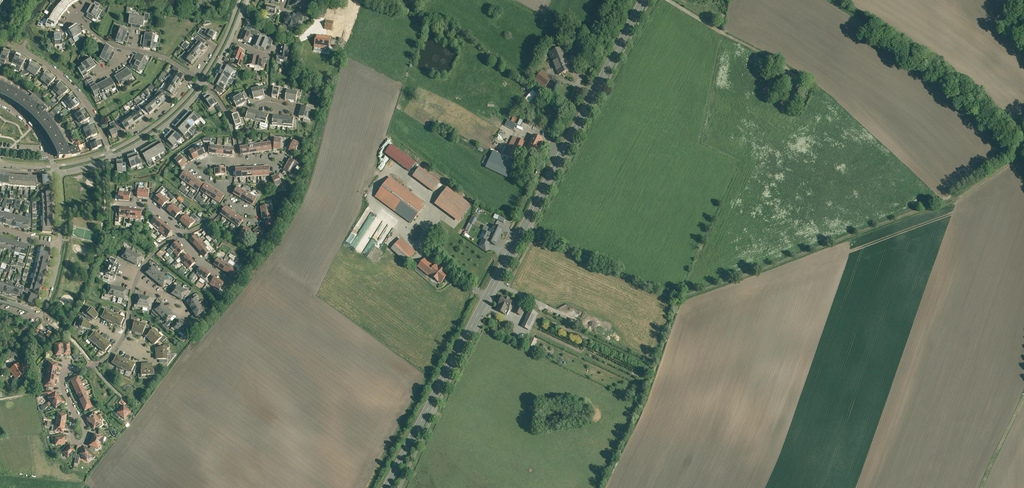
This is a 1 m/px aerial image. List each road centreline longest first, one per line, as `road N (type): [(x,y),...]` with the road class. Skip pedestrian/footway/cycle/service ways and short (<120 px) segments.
road 1 (secondary): [(644,0),(388,487)]
road 2 (residential): [(110,159),(74,90),(7,46)]
road 3 (residential): [(110,159),(157,132),(204,85)]

